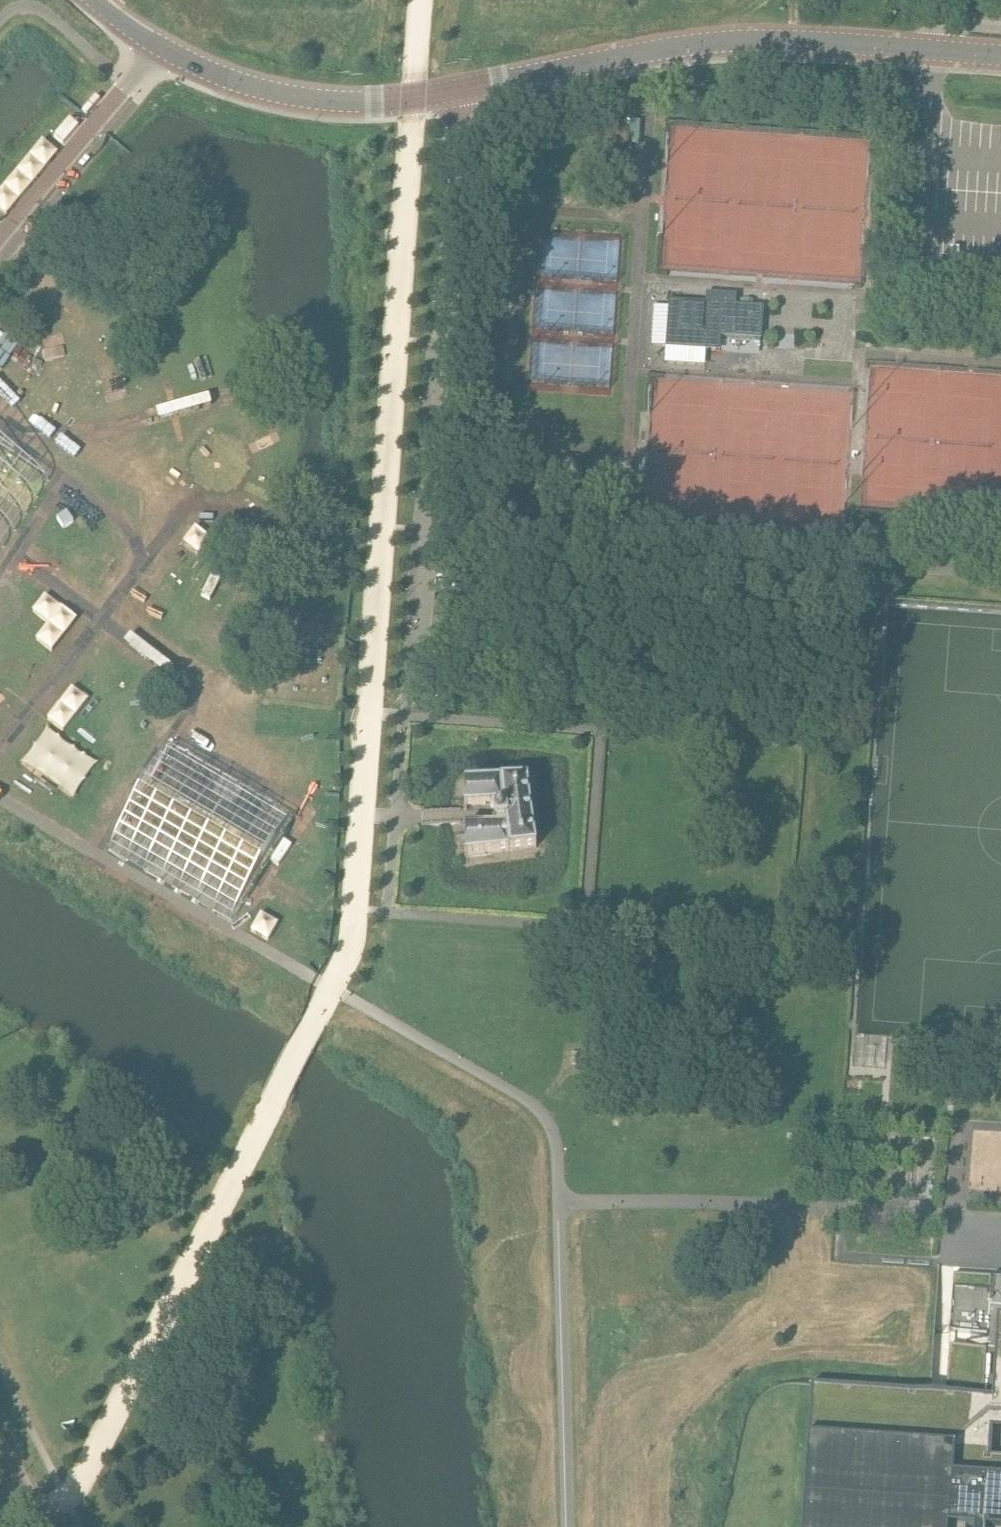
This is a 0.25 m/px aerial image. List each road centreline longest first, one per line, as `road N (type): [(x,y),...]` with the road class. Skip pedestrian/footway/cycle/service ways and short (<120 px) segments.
road 1 (unclassified): [(407,717),(459,90)]
road 2 (unclassified): [(1000,55),(734,40),(459,90)]
road 3 (unclassified): [(459,90),(361,101),(286,95),(158,46)]
road 4 (unclassified): [(158,46),(0,234)]

